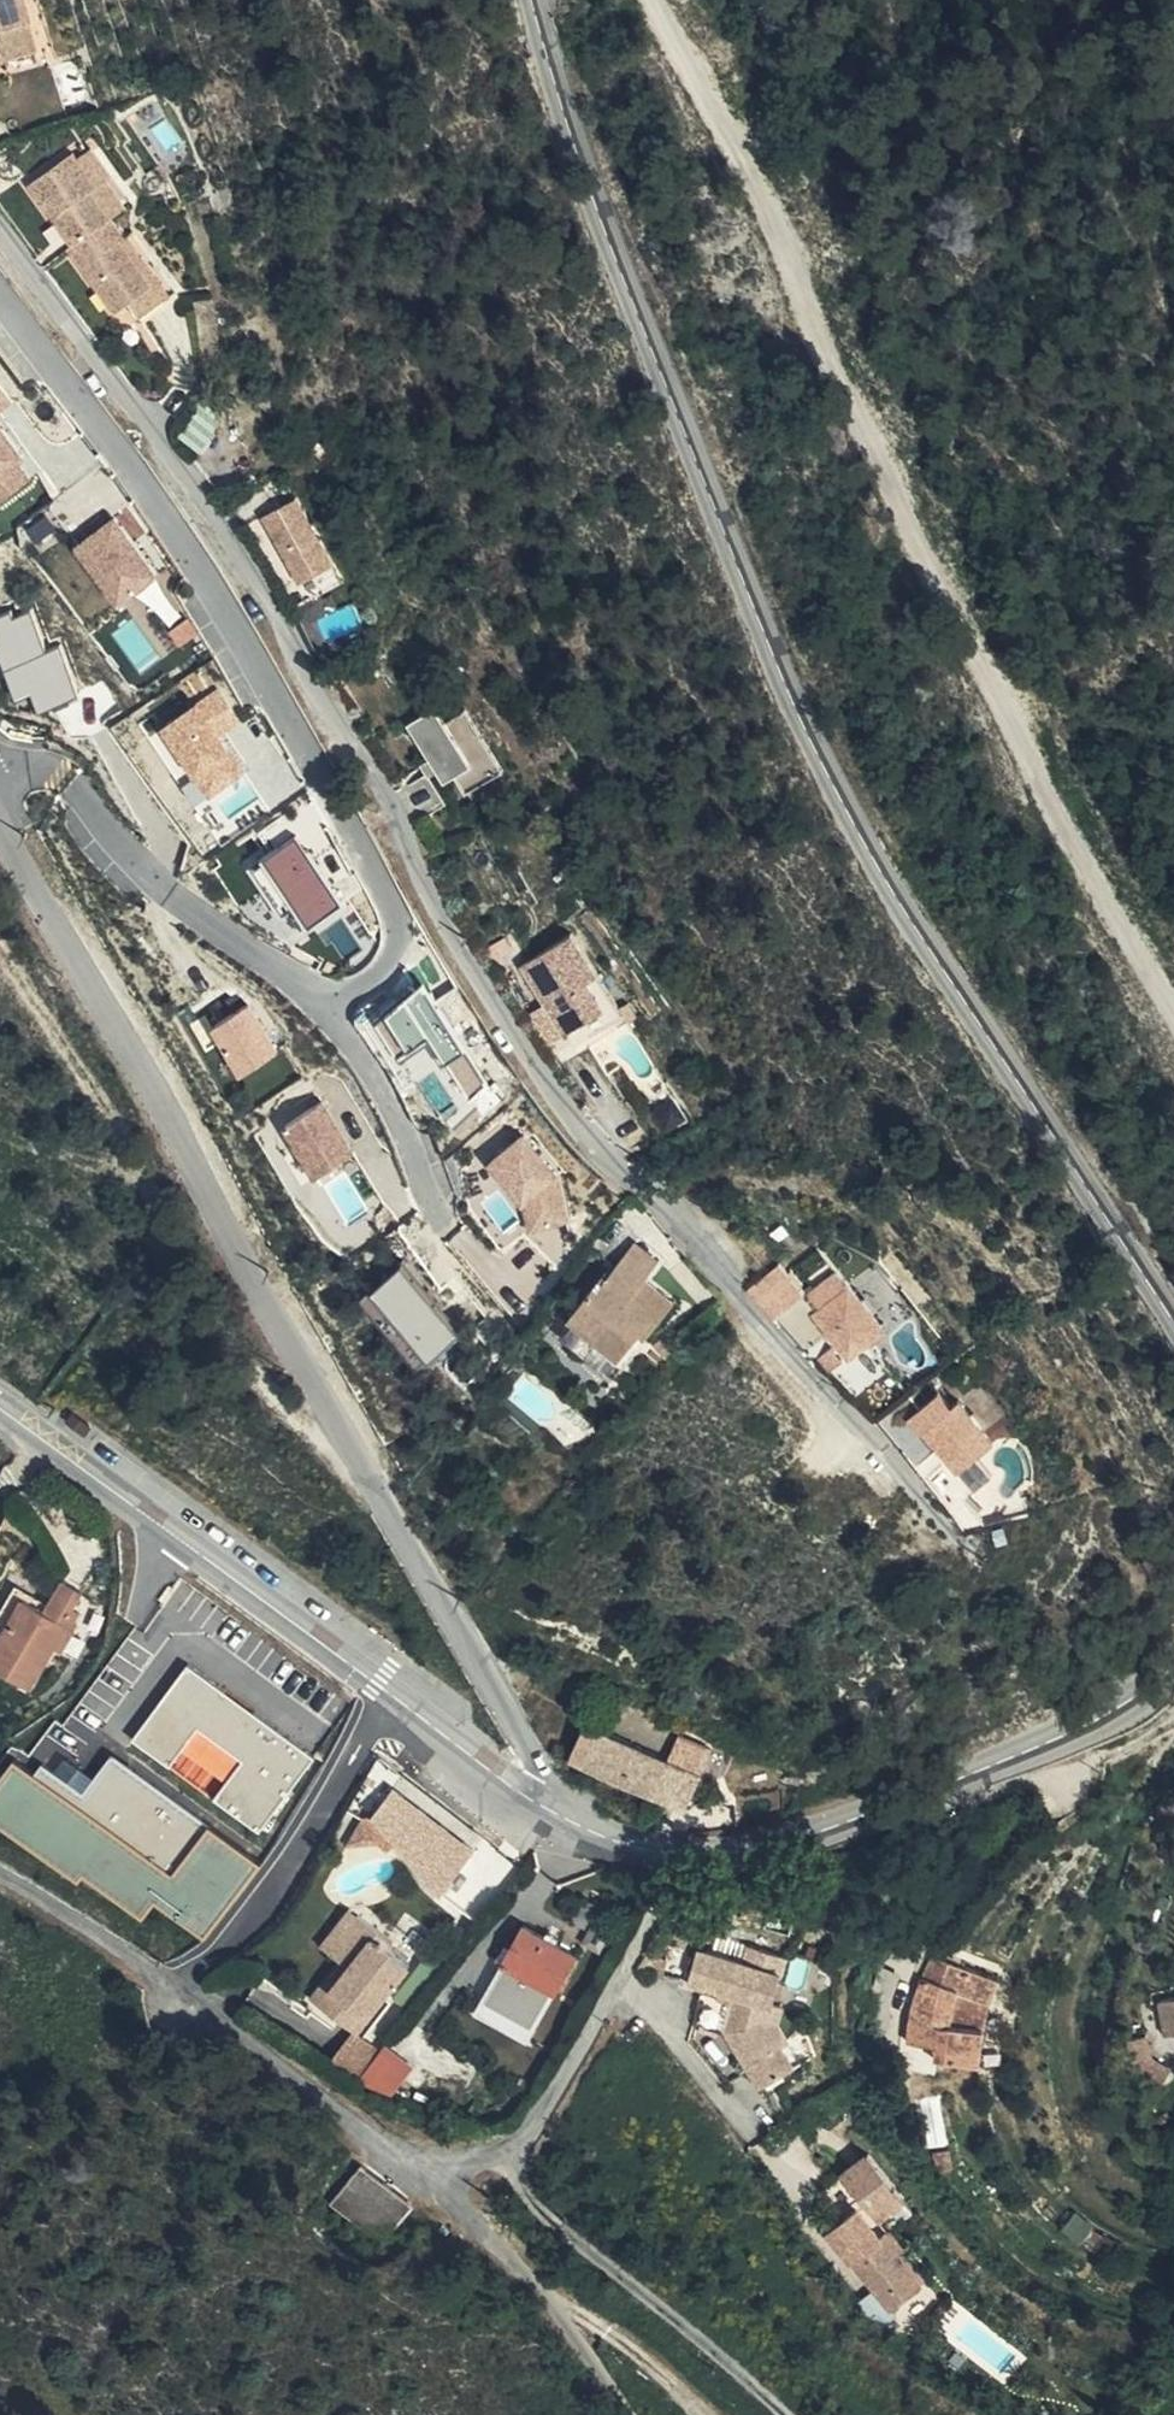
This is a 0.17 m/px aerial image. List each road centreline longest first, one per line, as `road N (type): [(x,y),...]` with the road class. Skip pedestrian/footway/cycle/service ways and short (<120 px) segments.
road 1 (tertiary): [(529,0),(568,133),(773,660),(872,864),(1173,1328)]
road 2 (residential): [(545,1809),(543,1767),(299,1356),(0,808)]
road 3 (track): [(657,0),(1010,738),(1173,1001)]
road 4 (residential): [(0,1869),(267,2050),(450,2159),(480,2159),(522,2145),(681,1851)]
road 5 (tertiary): [(545,1809),(0,1408)]
road 6 (tertiary): [(1173,1664),(1111,1717),(989,1773),(789,1839),(681,1851)]
road 7 (track): [(777,2414),(554,2224),(498,2153)]
road 8 (unknown): [(183,1993),(362,1739),(404,1705)]
road 9 (track): [(344,1432),(254,1374),(127,1163)]
road 10 (tertiary): [(681,1851),(612,1841),(545,1809)]

